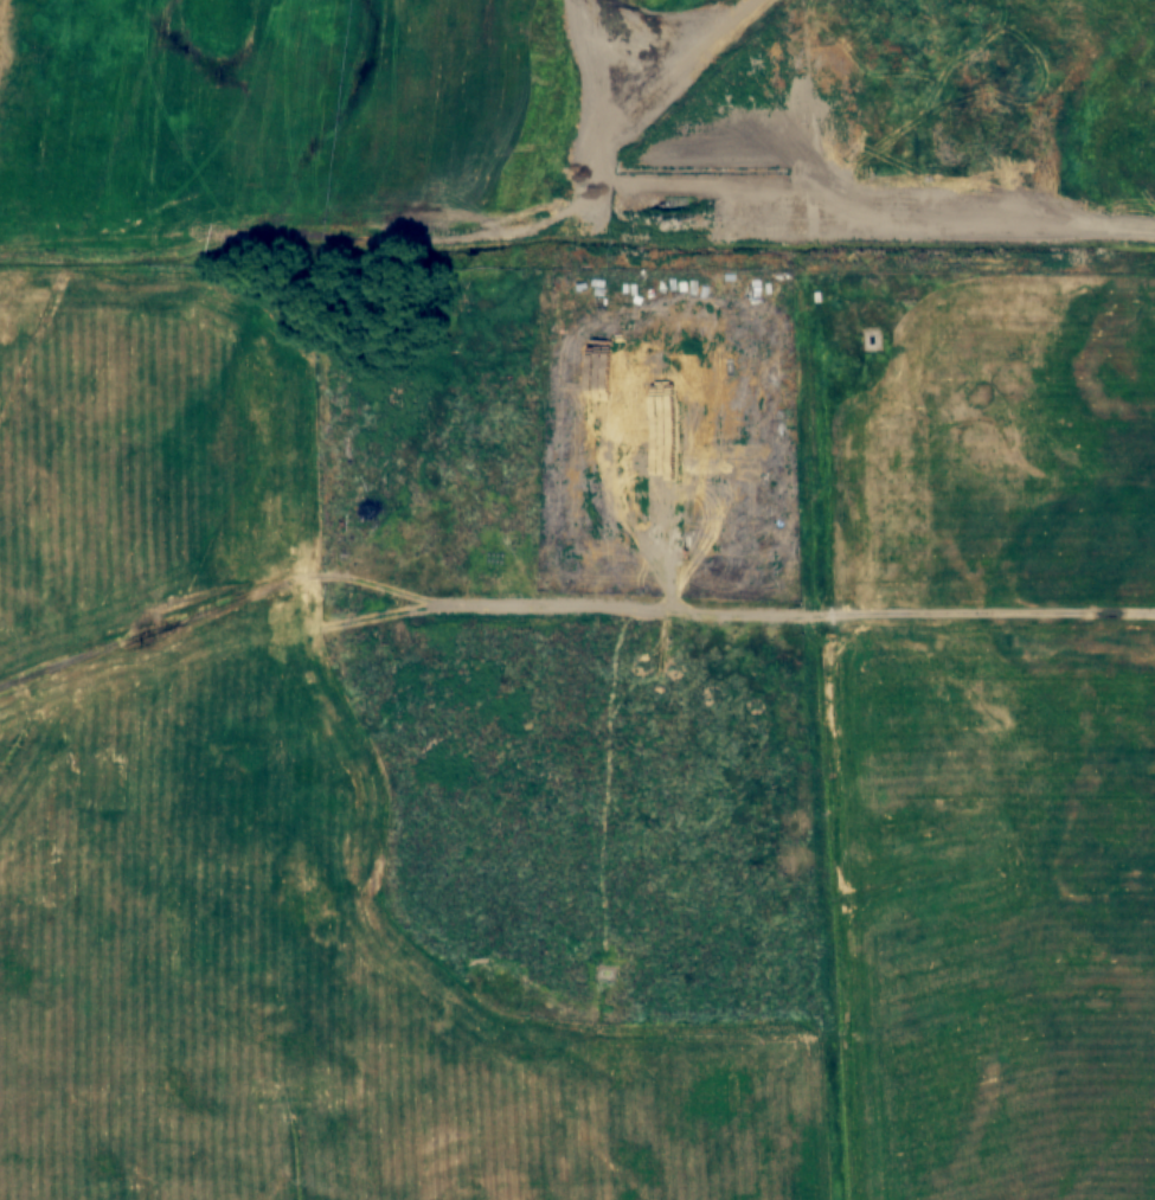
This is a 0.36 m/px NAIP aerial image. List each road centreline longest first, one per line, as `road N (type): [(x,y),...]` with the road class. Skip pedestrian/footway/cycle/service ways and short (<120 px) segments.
road 1 (track): [(0,691),(317,583),(528,623),(819,616)]

